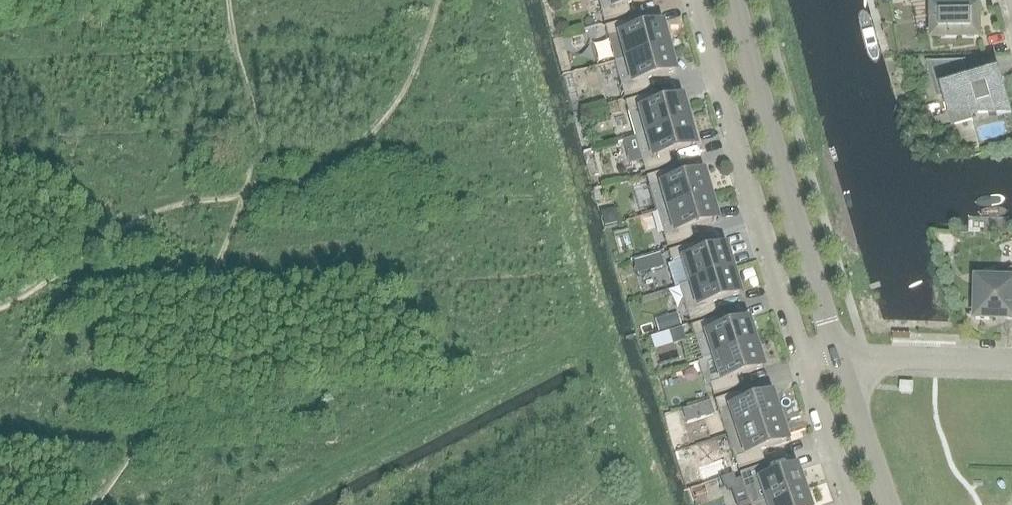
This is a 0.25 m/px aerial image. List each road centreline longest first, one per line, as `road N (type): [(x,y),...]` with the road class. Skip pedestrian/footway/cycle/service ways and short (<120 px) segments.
road 1 (tertiary): [(734,0),(837,354)]
road 2 (residential): [(698,0),(802,353)]
road 3 (tertiary): [(1011,360),(837,354)]
road 4 (residential): [(802,353),(853,504)]
road 5 (tertiary): [(888,504),(837,354)]

